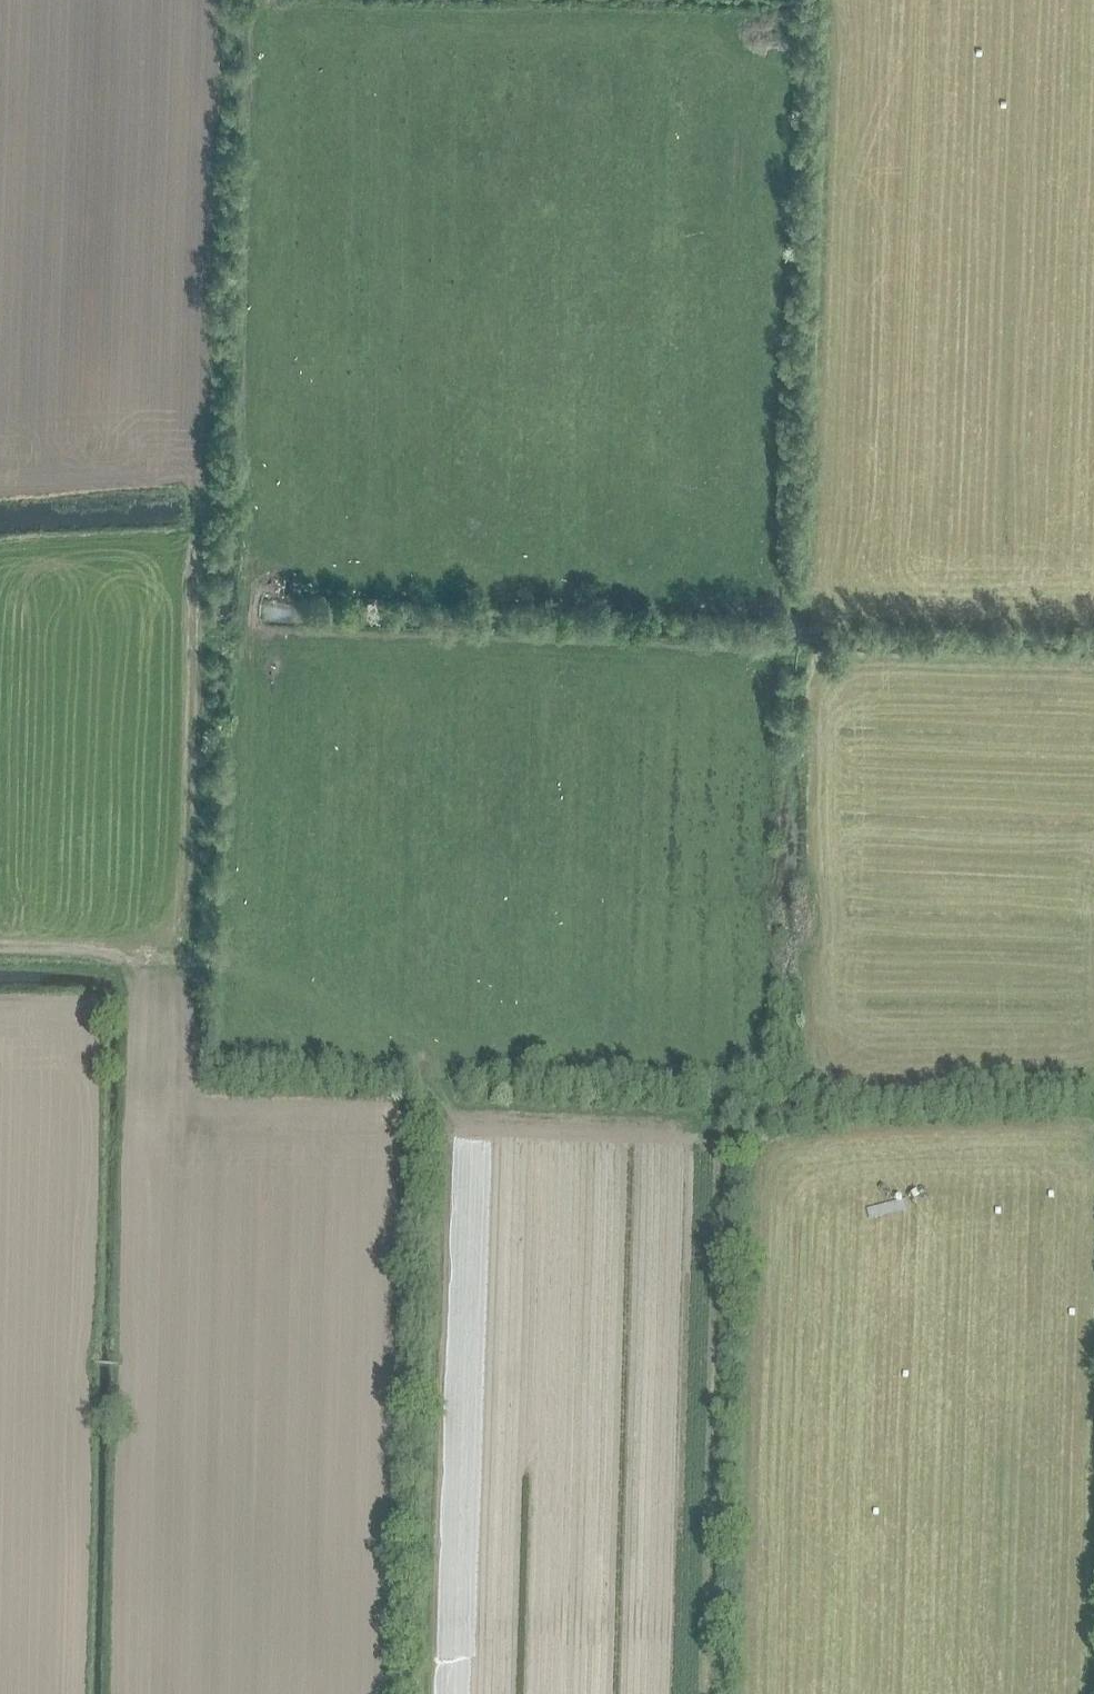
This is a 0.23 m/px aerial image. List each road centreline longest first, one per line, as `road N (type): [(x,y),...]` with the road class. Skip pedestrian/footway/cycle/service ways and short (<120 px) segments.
road 1 (track): [(0,941),(131,947)]

